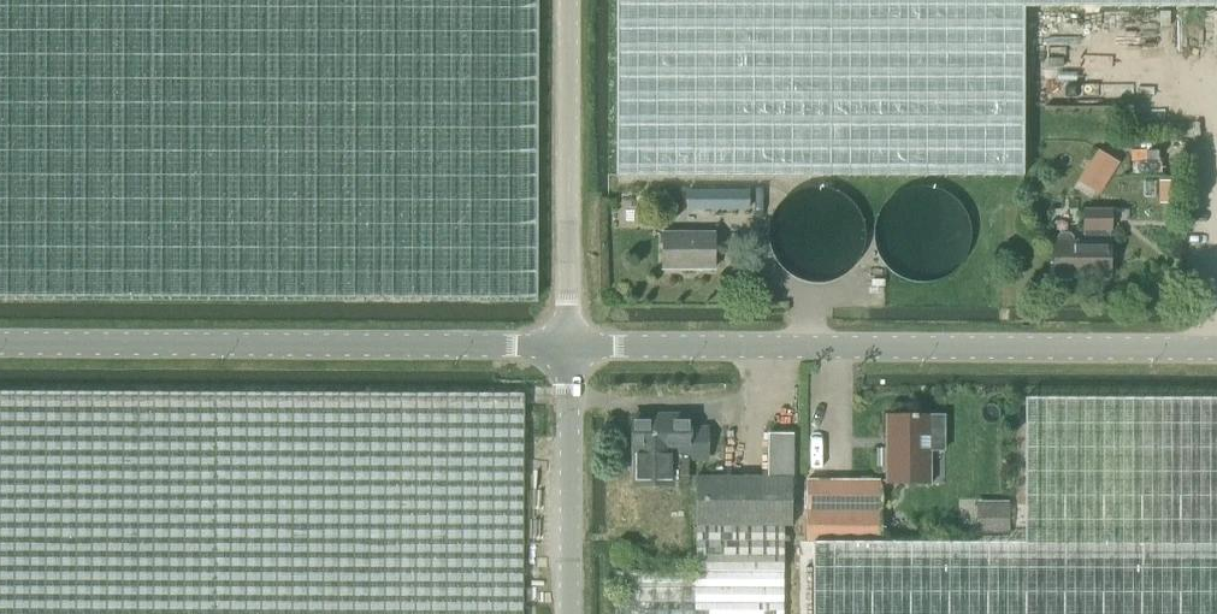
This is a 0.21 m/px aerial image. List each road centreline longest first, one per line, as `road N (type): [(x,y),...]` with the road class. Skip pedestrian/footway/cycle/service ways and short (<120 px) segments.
road 1 (unclassified): [(576,343),(1216,350)]
road 2 (unclassified): [(0,342),(576,343)]
road 3 (unclassified): [(576,0),(576,343)]
road 4 (unclassified): [(576,343),(573,613)]

